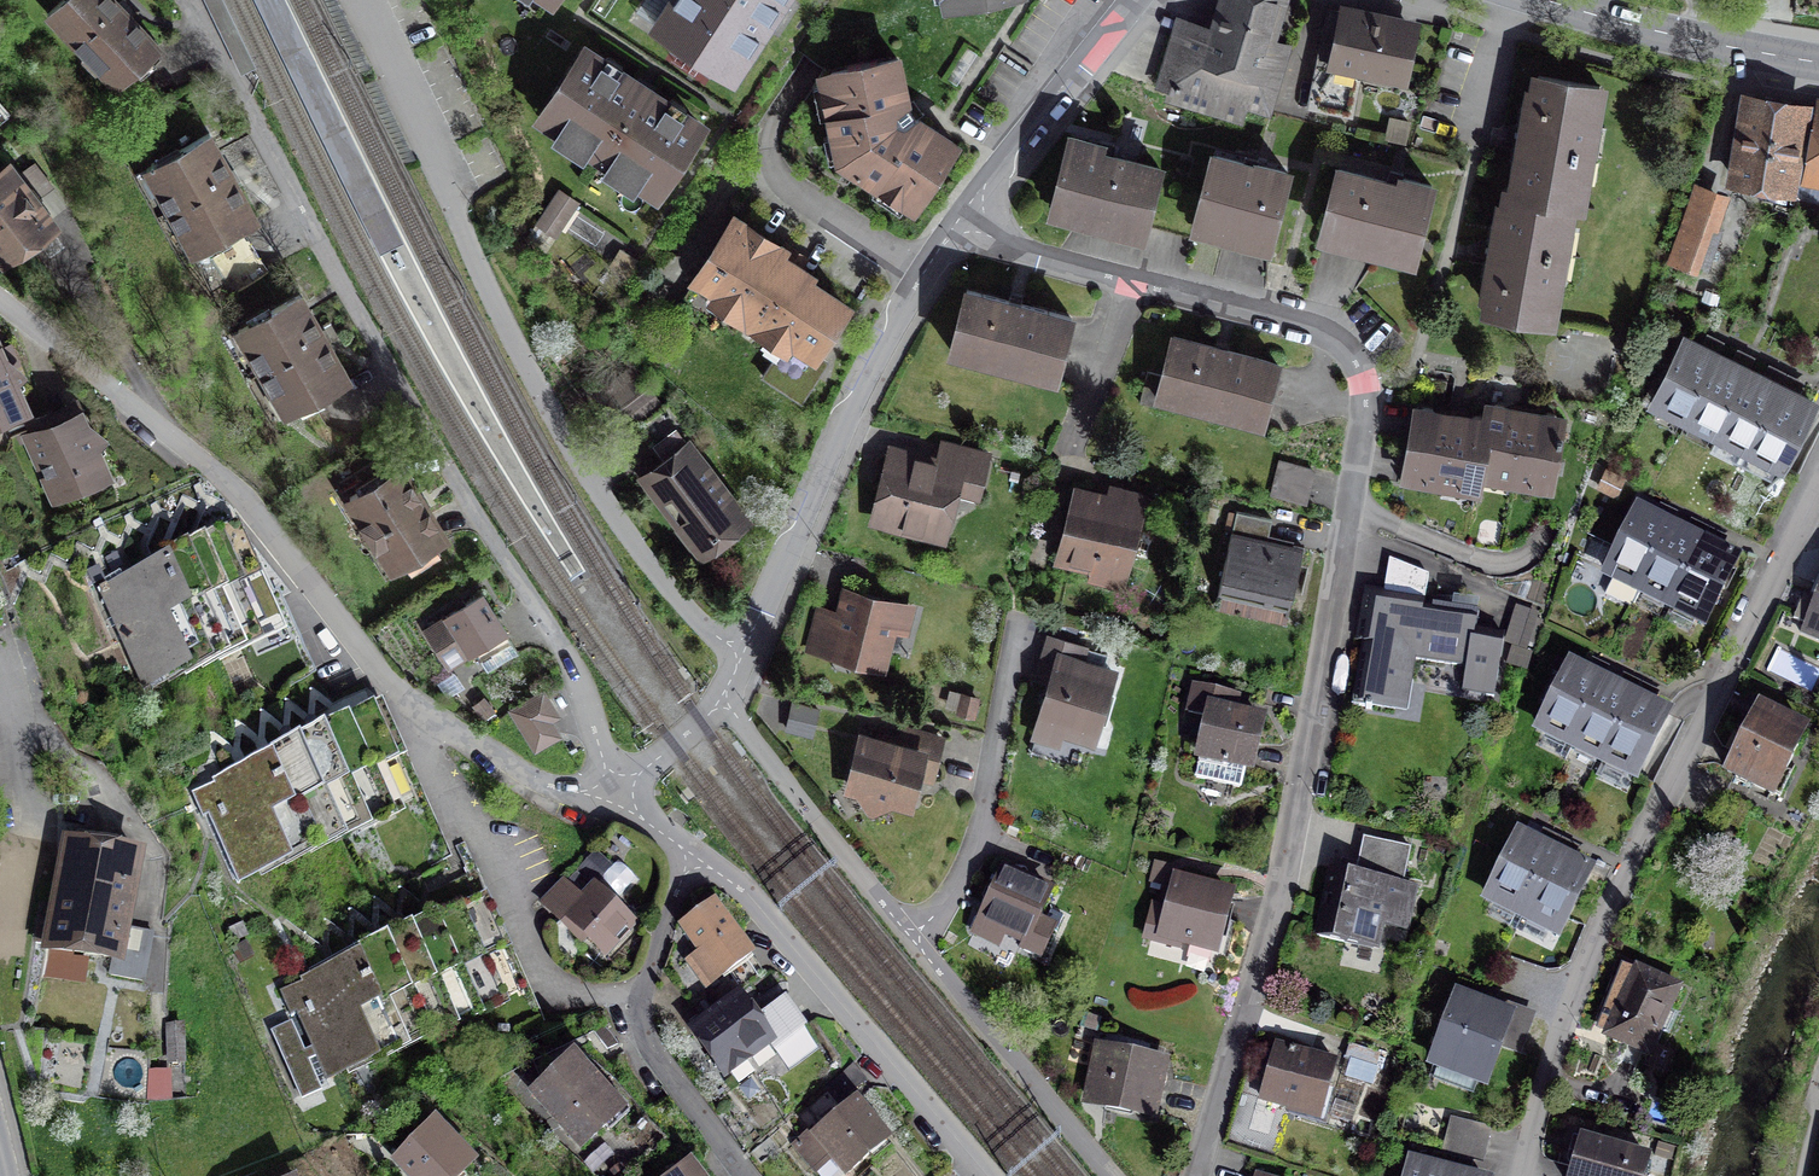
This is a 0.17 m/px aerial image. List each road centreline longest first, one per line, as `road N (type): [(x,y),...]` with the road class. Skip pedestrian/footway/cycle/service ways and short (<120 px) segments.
road 1 (residential): [(966,215),(1014,245),(1300,317),(1364,387),(1278,897),(1196,1175)]
road 2 (residential): [(617,786),(574,663),(472,510),(191,0)]
road 3 (residential): [(0,300),(223,473),(395,685),(539,782),(577,791),(617,786)]
road 4 (residential): [(1818,493),(1604,913),(1533,1101),(1514,1175)]
road 5 (residential): [(966,215),(909,296),(853,404),(725,695)]
road 6 (residential): [(693,846),(758,898),(985,1175)]
road 7 (residential): [(693,846),(647,993),(645,1027),(746,1175)]
road 8 (residential): [(914,937),(961,881),(979,833),(1019,614)]
road 9 (residential): [(914,937),(1114,1175)]
road 10 (residential): [(725,695),(914,937)]
road 11 (secondary): [(1551,0),(1818,63)]
road 12 (residential): [(1131,0),(966,215)]
road 13 (residential): [(725,695),(703,722),(617,786)]

